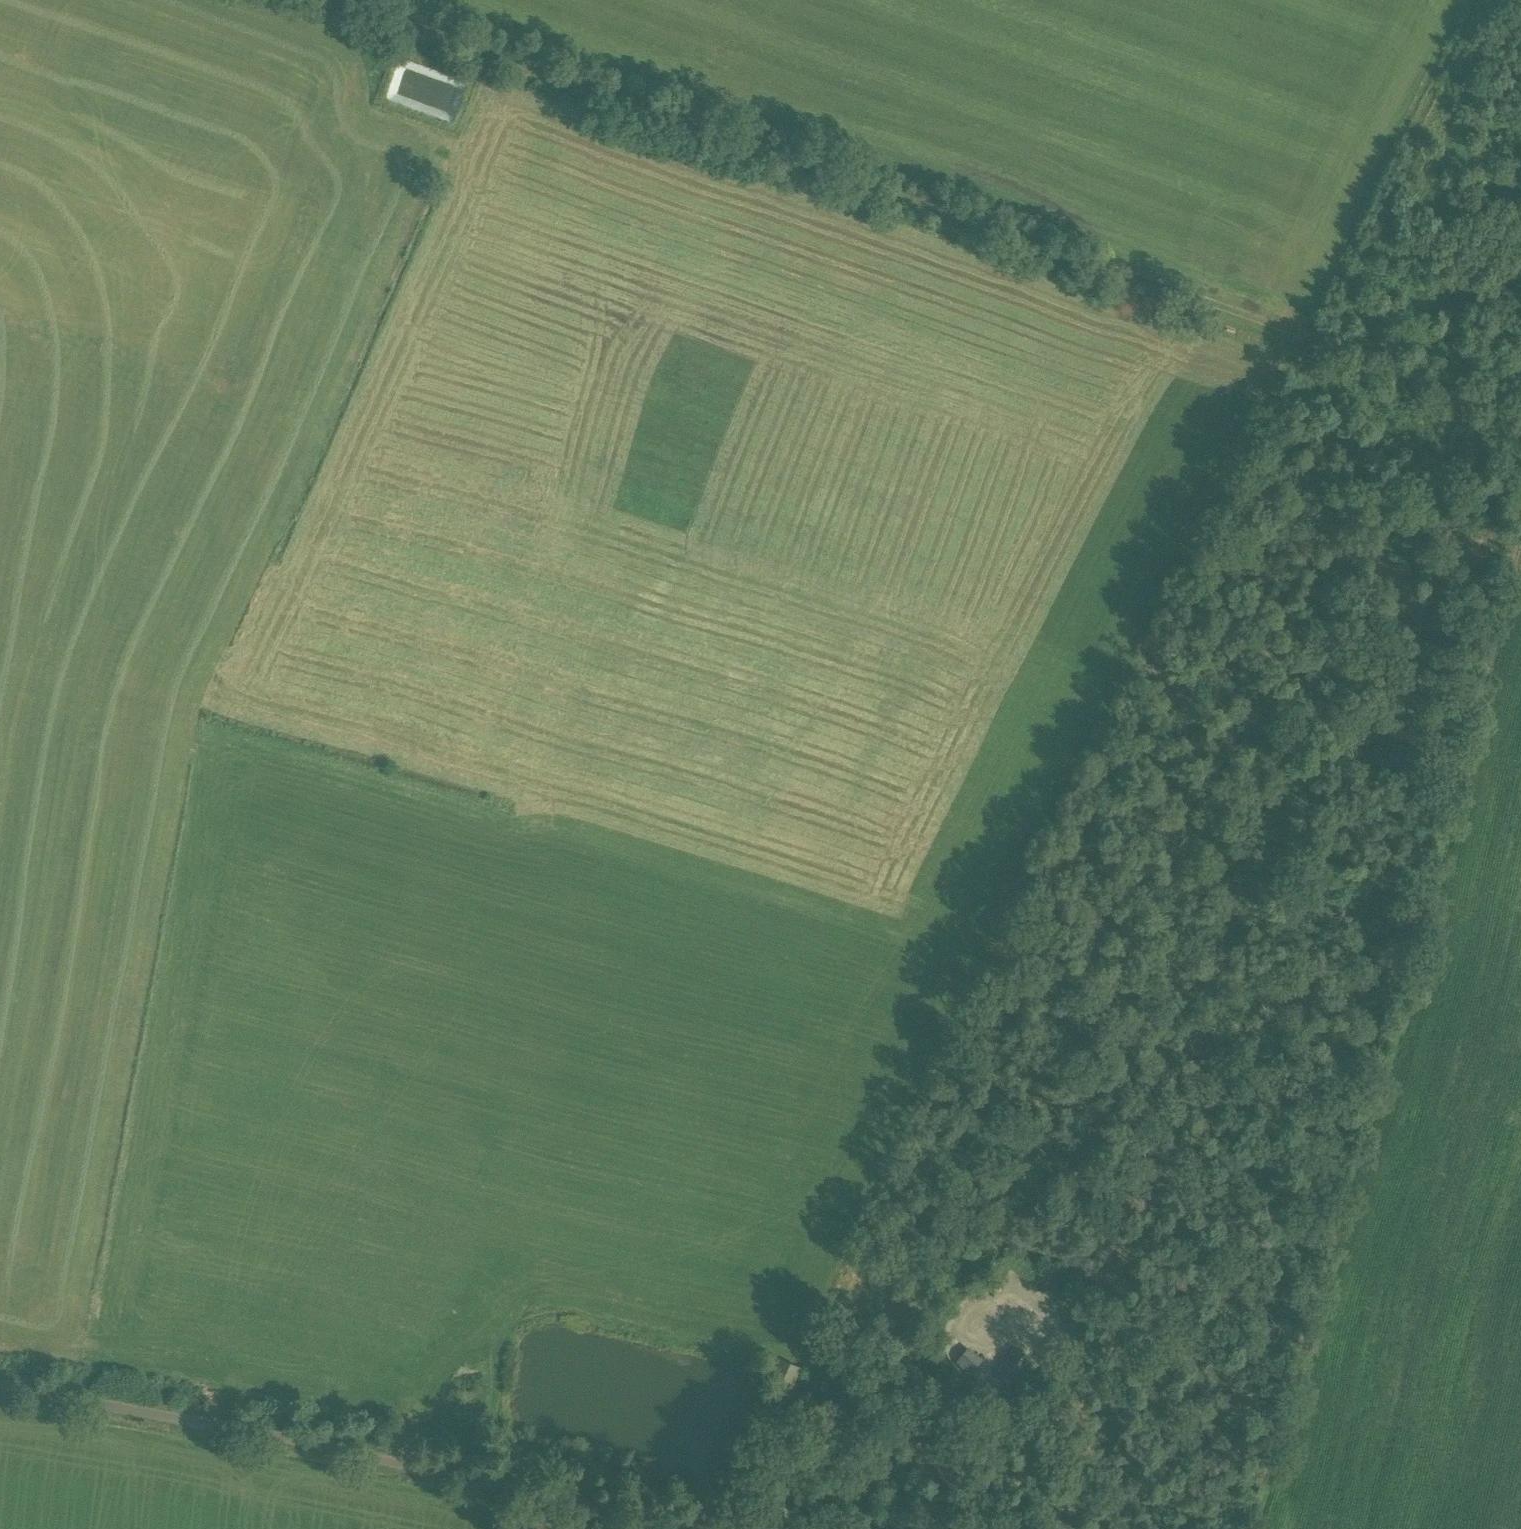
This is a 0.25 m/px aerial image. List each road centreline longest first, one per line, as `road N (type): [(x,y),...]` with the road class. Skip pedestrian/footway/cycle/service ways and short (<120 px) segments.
road 1 (track): [(346,0),(1520,420)]
road 2 (track): [(454,1481),(159,1415),(0,1390)]

